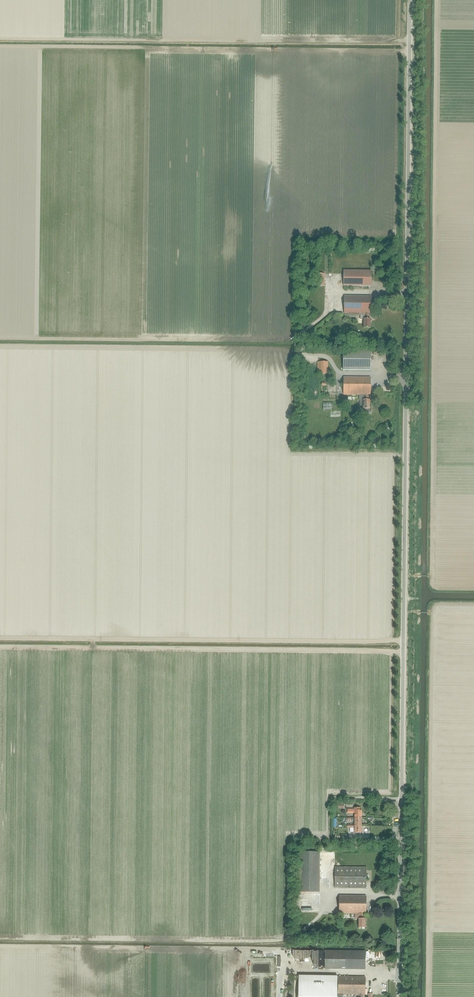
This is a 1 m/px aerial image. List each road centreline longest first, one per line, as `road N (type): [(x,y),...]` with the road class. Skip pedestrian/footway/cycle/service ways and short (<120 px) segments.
road 1 (unclassified): [(399,996),(410,0)]

